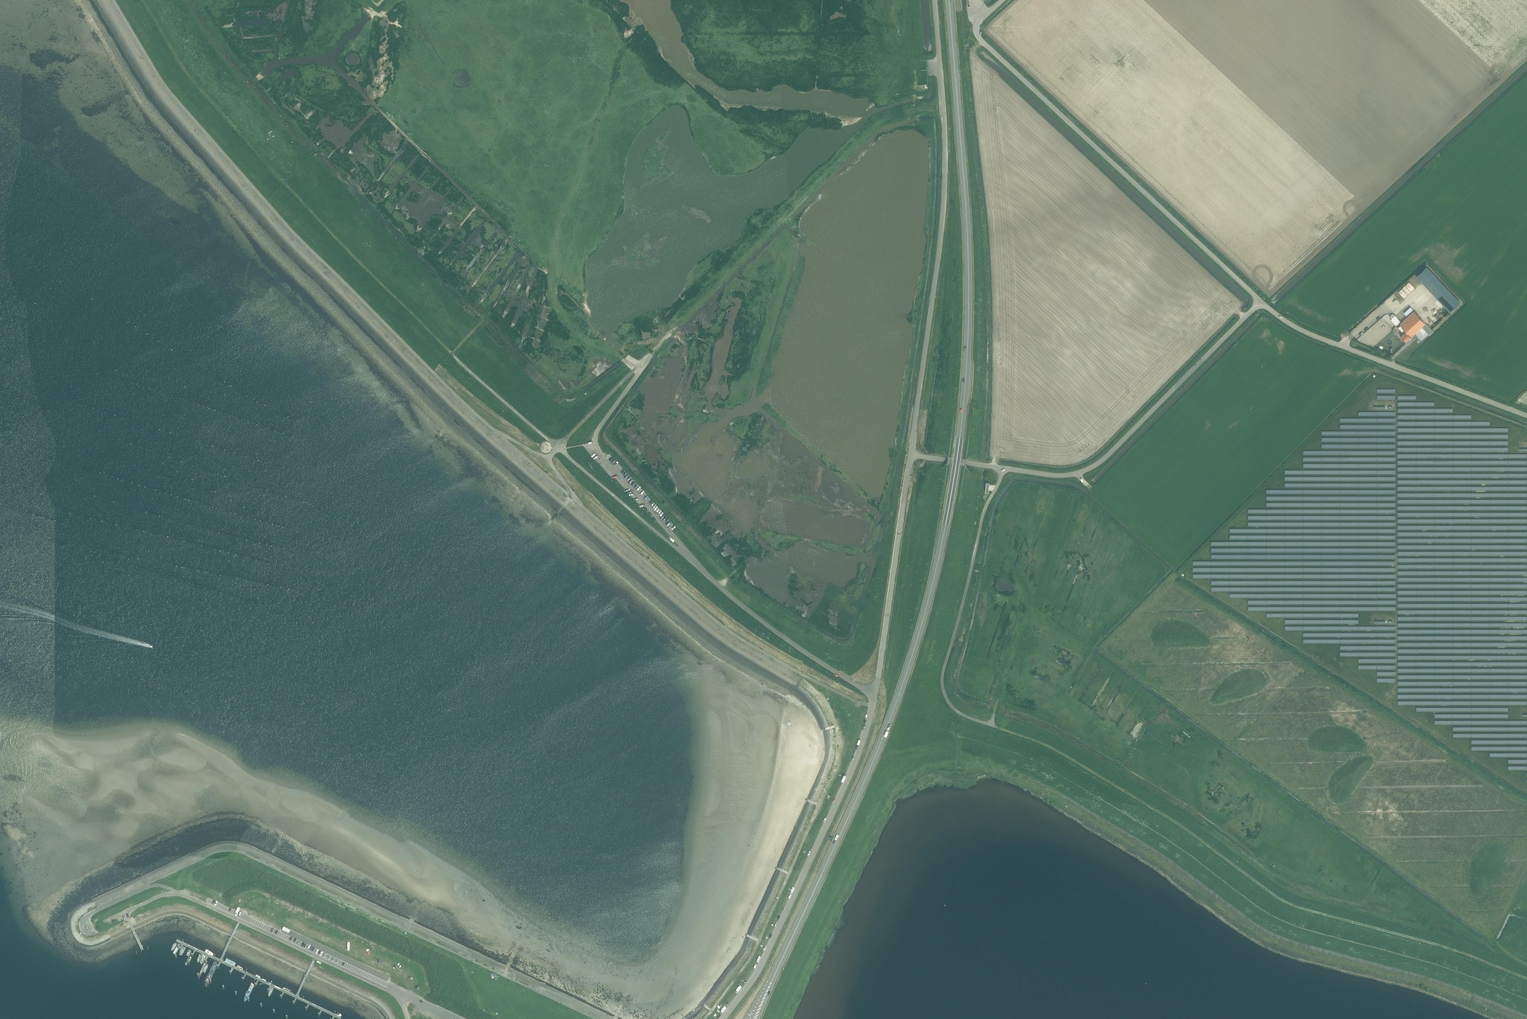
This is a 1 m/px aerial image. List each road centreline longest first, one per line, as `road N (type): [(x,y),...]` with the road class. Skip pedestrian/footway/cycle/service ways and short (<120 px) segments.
road 1 (trunk): [(754,1018),(883,737),(942,540),(968,327),(949,0)]
road 2 (track): [(999,728),(1053,749),(1173,821),(1289,904),(1526,979)]
road 3 (unclassified): [(874,696),(725,591),(605,459),(598,430),(646,360)]
road 4 (unclassified): [(911,455),(943,187),(934,0)]
road 5 (unclassified): [(1261,302),(987,46),(980,24),(1006,0)]
road 6 (unclassified): [(724,1018),(757,973),(800,883),(874,696)]
road 7 (unclassified): [(87,915),(143,889),(168,887),(401,995)]
road 8 (unclassified): [(1261,302),(1096,465),(1055,476),(1011,468)]
road 9 (unclassified): [(999,728),(962,715),(941,681),(987,504),(1011,468)]
road 10 (unclassified): [(1526,415),(1300,330),(1261,302)]
road 11 (unclassified): [(874,696),(911,455)]

